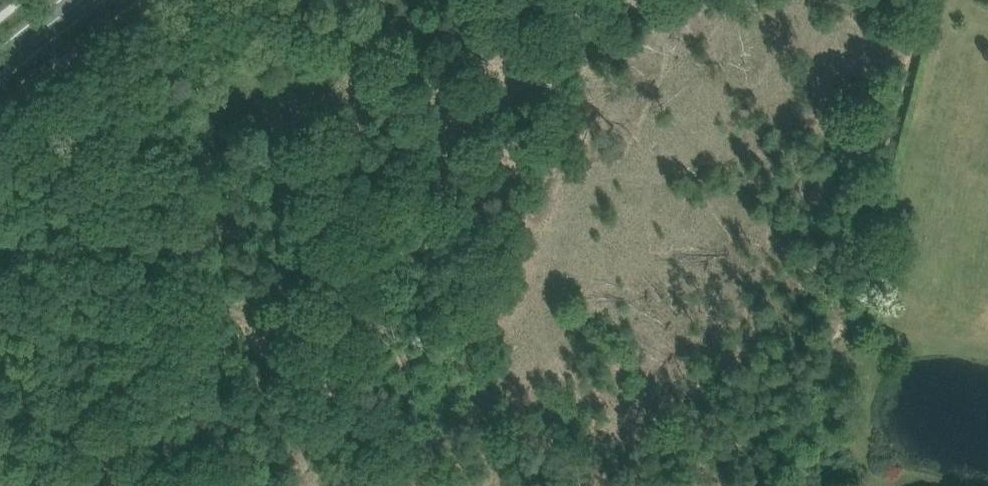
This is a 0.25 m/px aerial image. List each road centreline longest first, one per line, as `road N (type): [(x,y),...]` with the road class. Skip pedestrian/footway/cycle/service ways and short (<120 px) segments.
road 1 (track): [(898,178),(943,0)]

